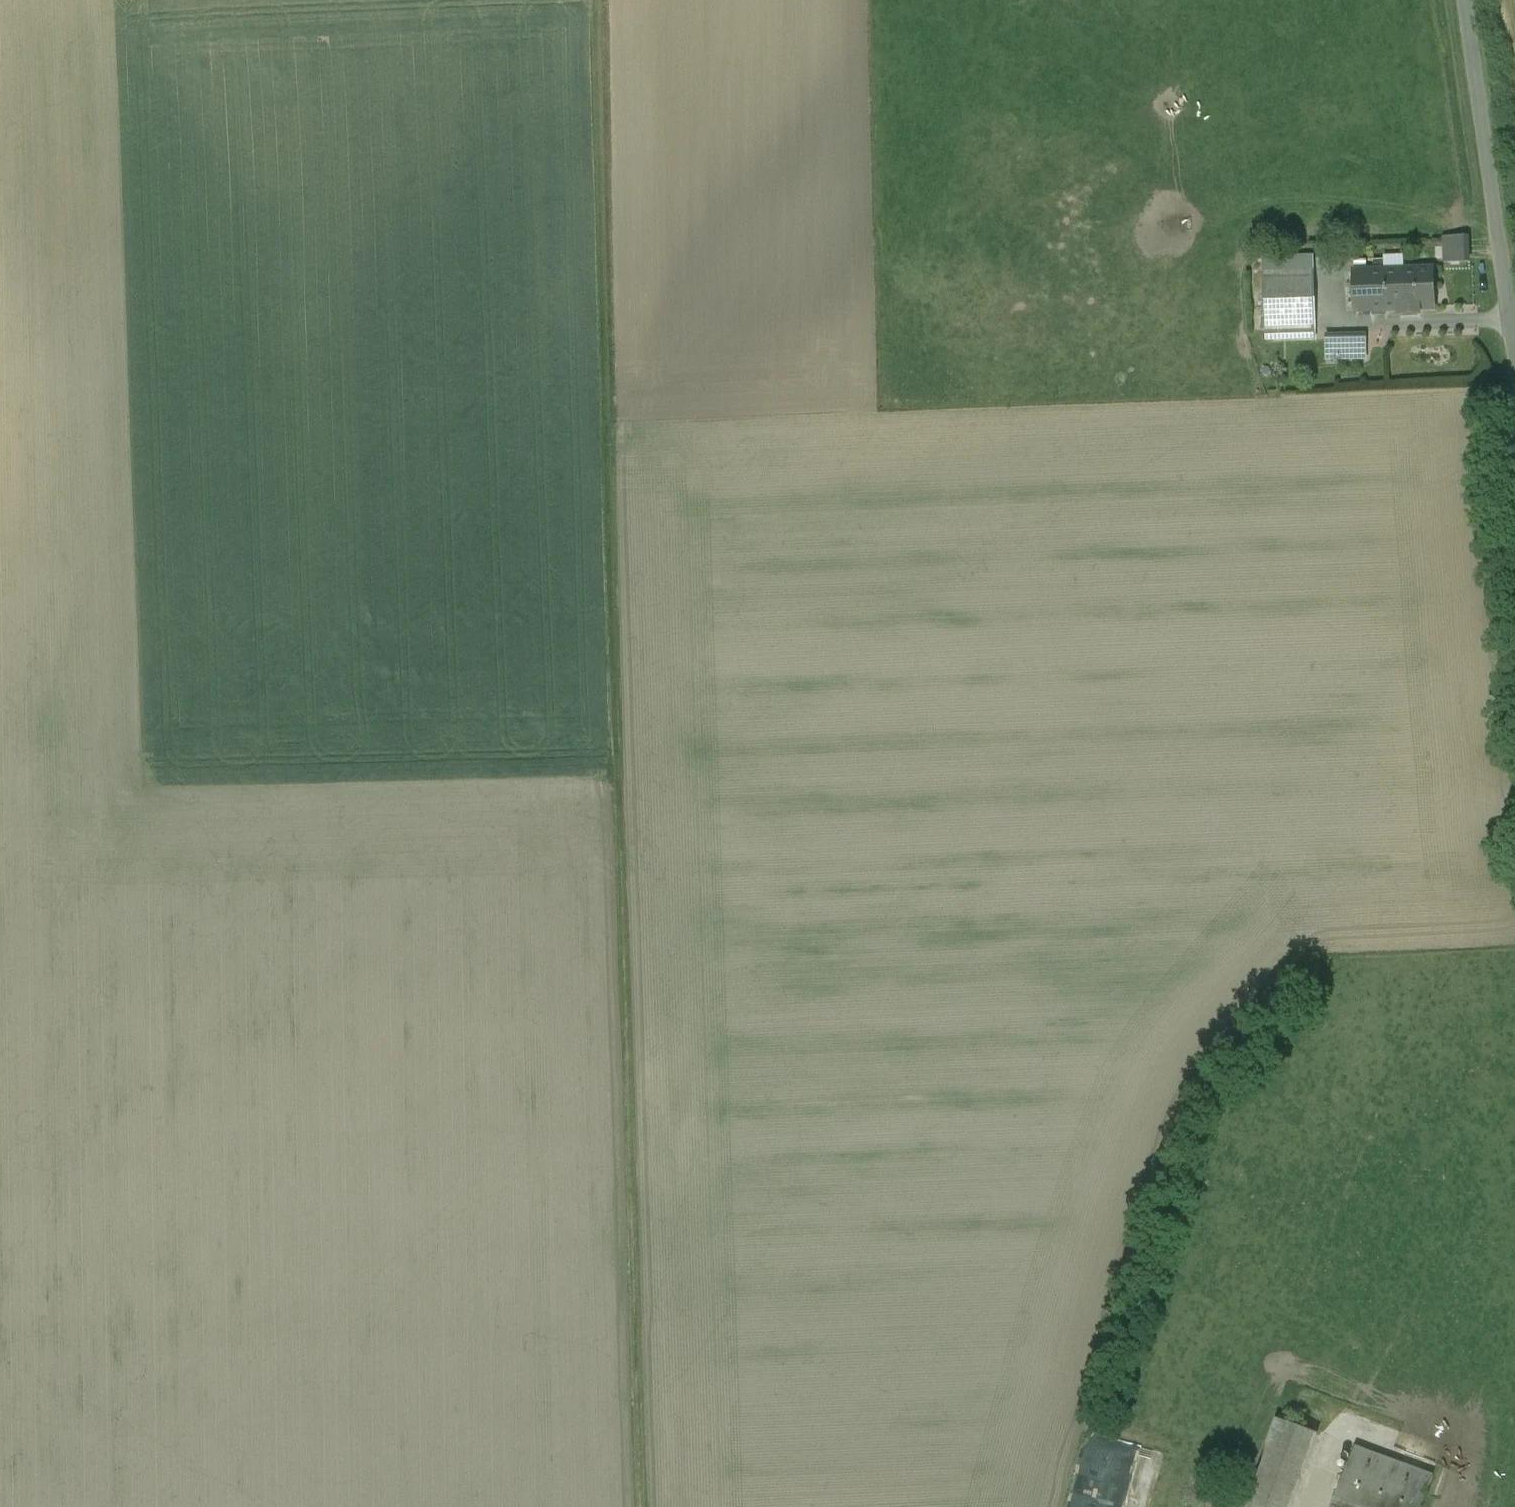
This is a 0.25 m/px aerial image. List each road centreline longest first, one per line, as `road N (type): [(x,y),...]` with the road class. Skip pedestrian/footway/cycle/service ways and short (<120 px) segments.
road 1 (unclassified): [(1514,366),(1463,0)]

